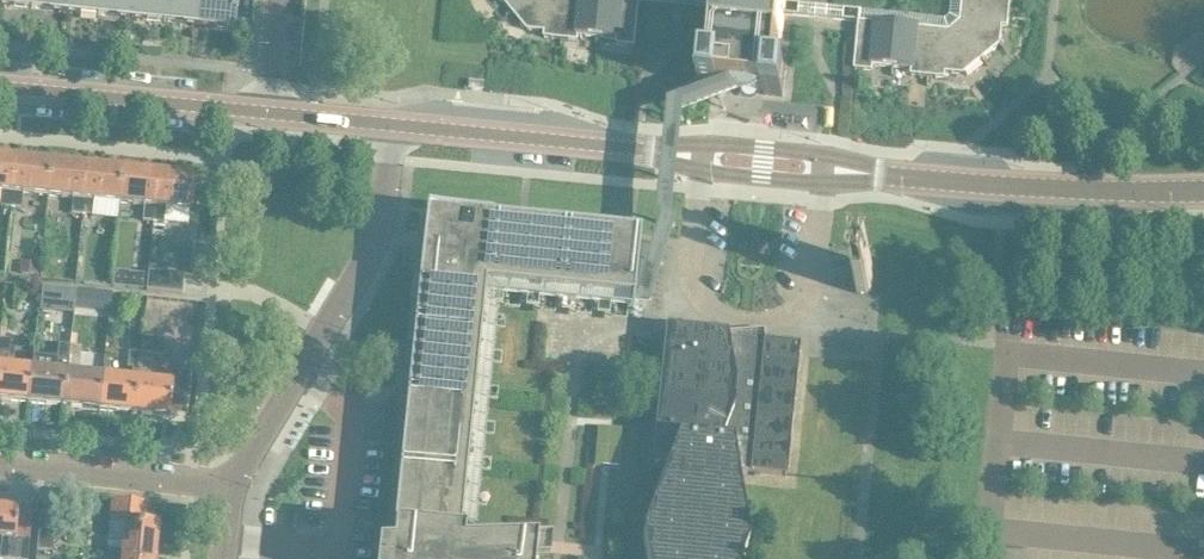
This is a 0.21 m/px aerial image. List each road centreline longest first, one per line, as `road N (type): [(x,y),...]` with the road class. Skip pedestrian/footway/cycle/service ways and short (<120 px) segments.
road 1 (residential): [(1203,187),(967,187),(679,159)]
road 2 (residential): [(234,489),(364,272),(388,208),(399,132)]
road 3 (residential): [(275,120),(0,93)]
road 4 (residential): [(666,158),(399,132)]
road 5 (residential): [(234,489),(0,465)]
road 6 (residential): [(399,132),(275,120)]
road 7 (residential): [(275,120),(286,0)]

